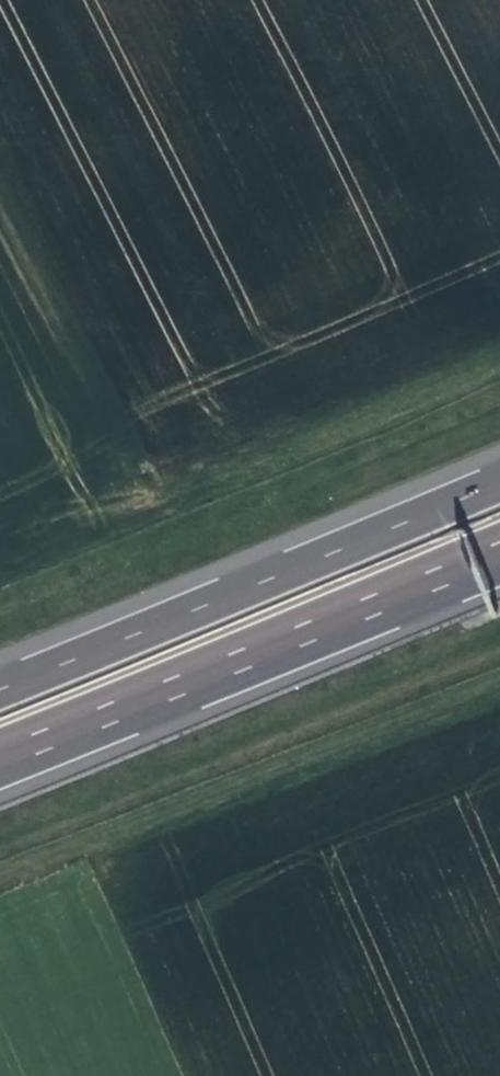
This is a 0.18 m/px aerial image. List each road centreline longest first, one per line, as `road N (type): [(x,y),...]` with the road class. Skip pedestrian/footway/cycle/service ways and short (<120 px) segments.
road 1 (motorway): [(499,477),(0,682)]
road 2 (track): [(499,679),(0,880)]
road 3 (motorway): [(0,754),(499,554)]
road 4 (track): [(190,496),(499,357)]

